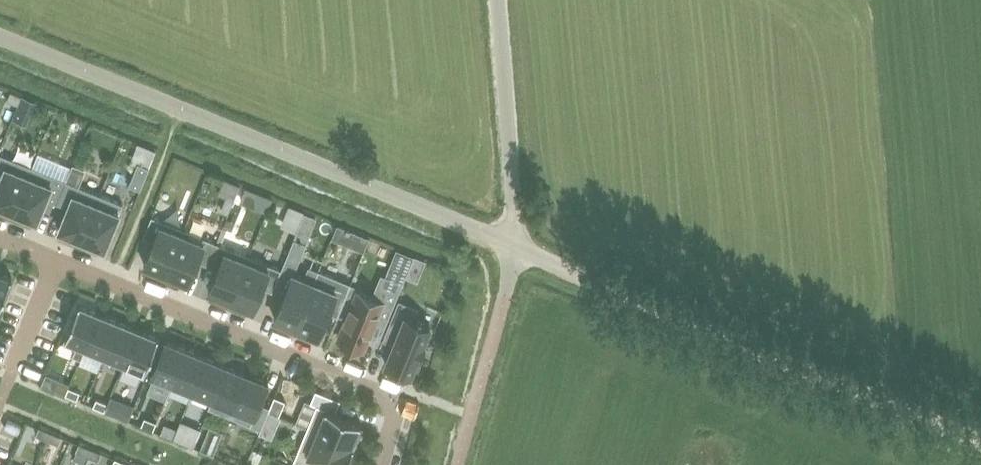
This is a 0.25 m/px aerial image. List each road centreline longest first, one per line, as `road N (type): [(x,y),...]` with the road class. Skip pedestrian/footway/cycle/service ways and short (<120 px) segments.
road 1 (residential): [(0,36),(518,247)]
road 2 (track): [(518,247),(980,440)]
road 3 (residential): [(56,261),(399,398),(380,464)]
road 4 (unclassified): [(518,247),(498,0)]
road 5 (residential): [(56,261),(9,376)]

